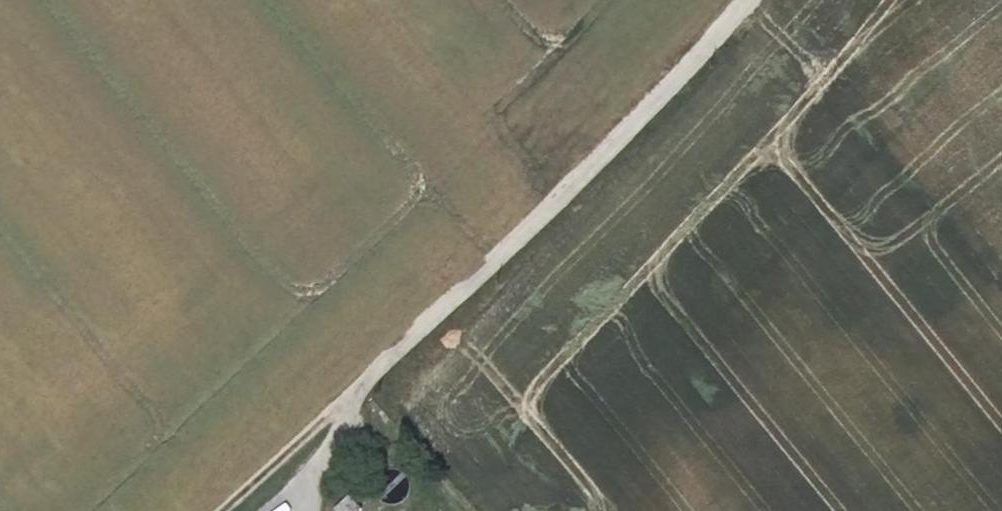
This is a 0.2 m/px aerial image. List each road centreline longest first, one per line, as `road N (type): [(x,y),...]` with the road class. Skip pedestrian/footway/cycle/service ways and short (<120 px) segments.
road 1 (track): [(736,0),(669,78),(198,510)]

